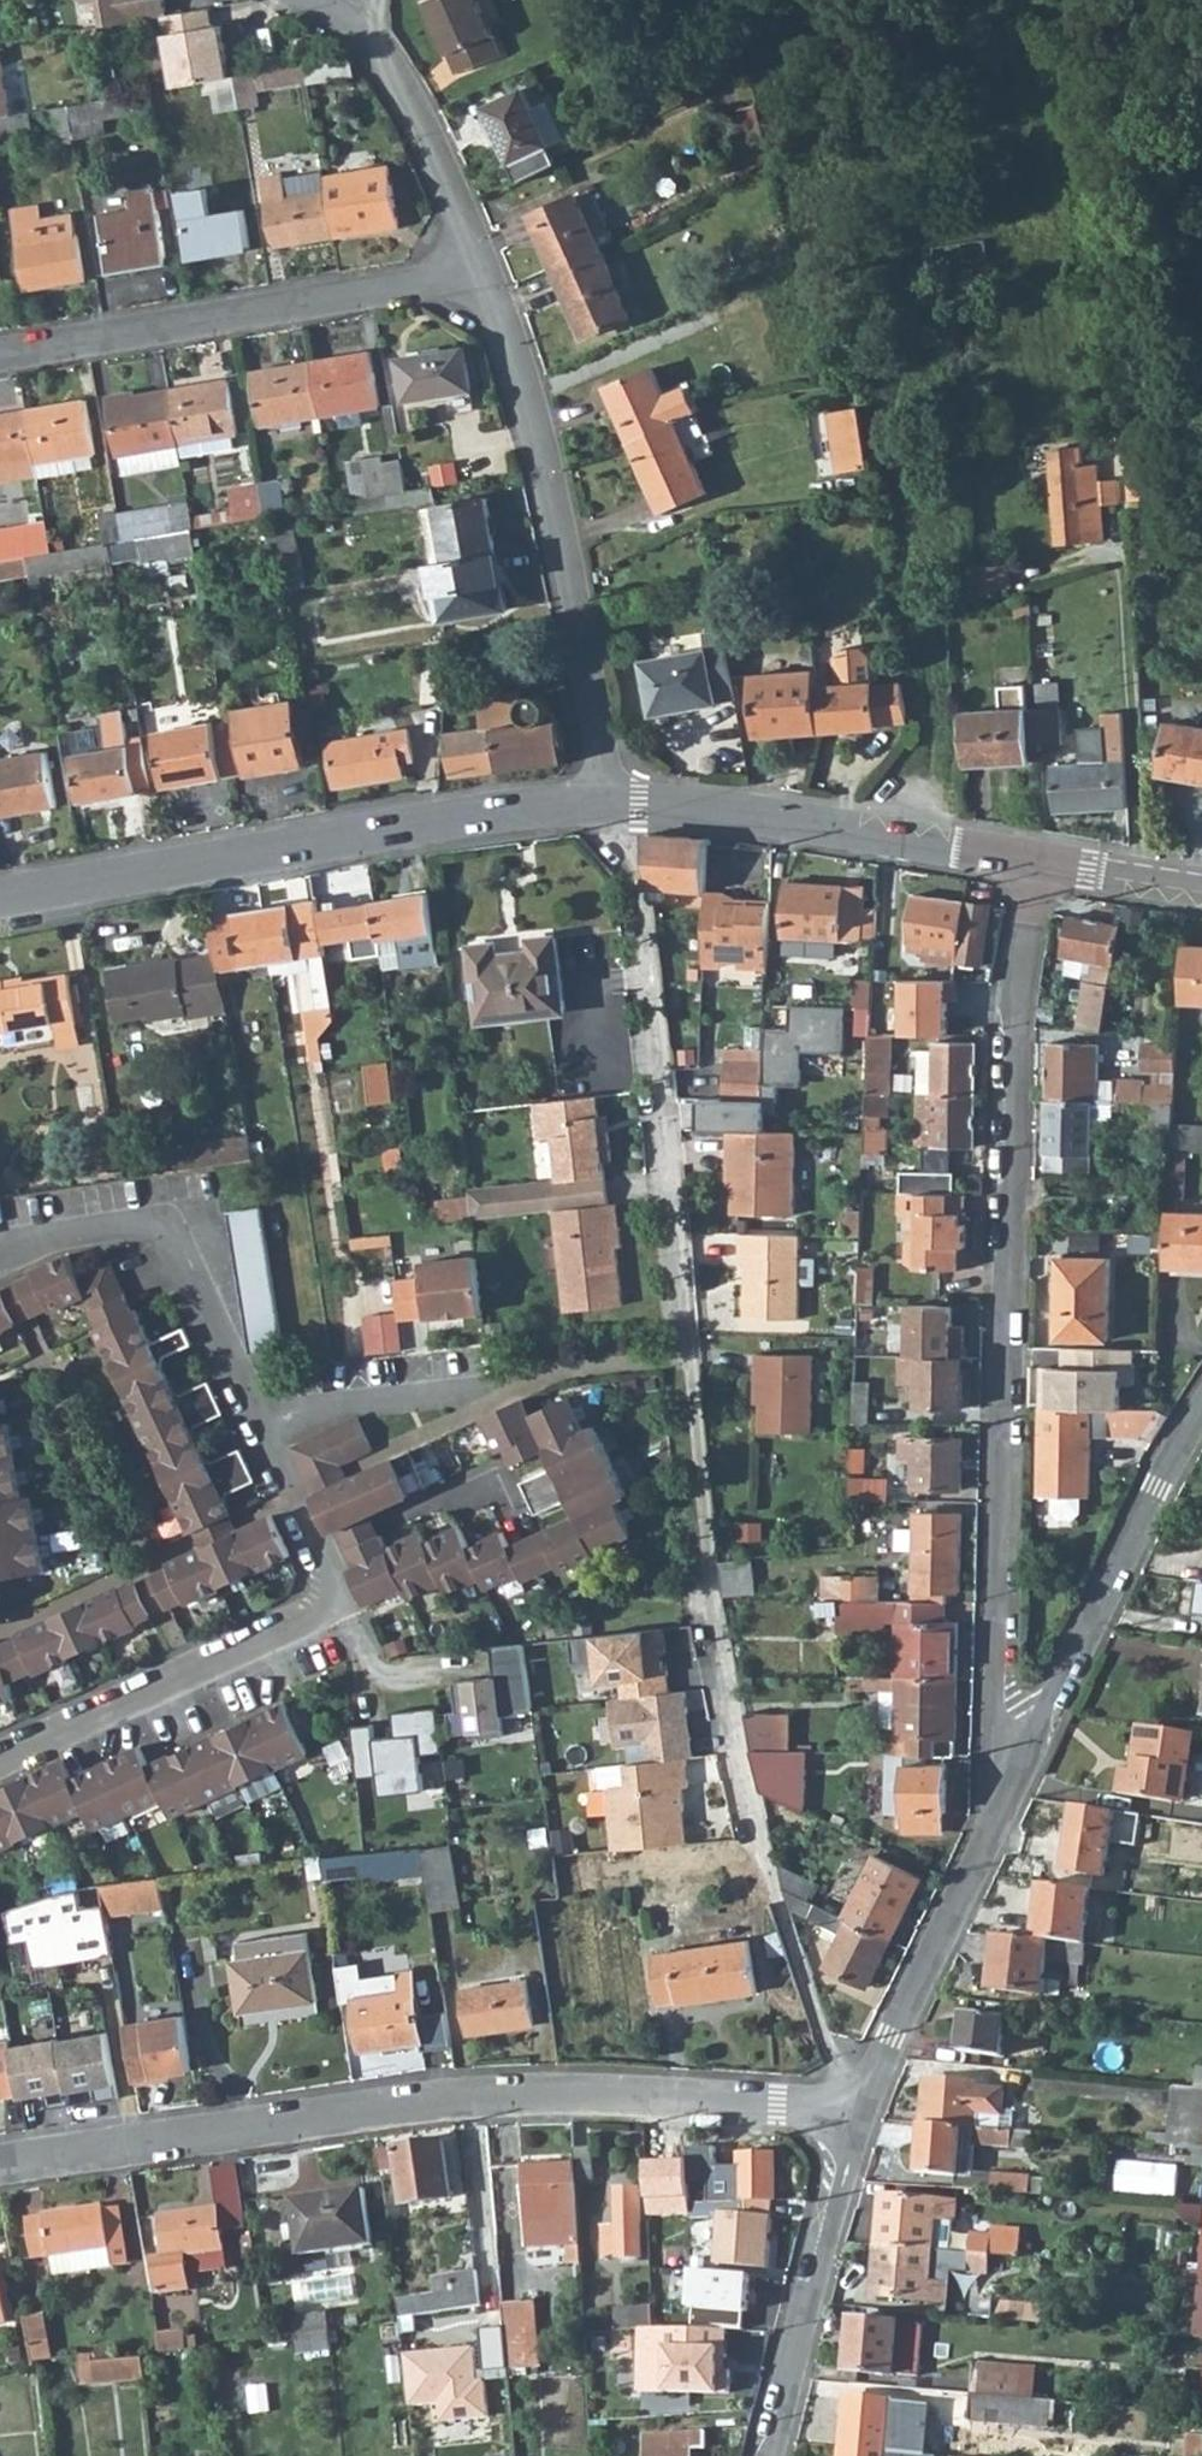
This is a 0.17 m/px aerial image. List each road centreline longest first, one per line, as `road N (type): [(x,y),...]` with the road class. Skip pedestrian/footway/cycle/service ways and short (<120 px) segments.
road 1 (residential): [(1032,861),(1016,1011),(1002,1767)]
road 2 (residential): [(0,2163),(448,2100),(585,2094),(858,2110)]
road 3 (tertiary): [(613,804),(425,824),(0,896)]
road 4 (residential): [(256,1421),(339,1602),(0,1765)]
road 5 (residential): [(613,804),(516,365),(476,263)]
road 6 (residential): [(0,352),(374,290),(476,263)]
road 7 (tertiary): [(1032,861),(731,811),(613,804)]
road 8 (residential): [(1002,1767),(1201,1412)]
road 9 (residential): [(0,1258),(123,1225),(158,1229),(175,1246),(256,1421)]
road 10 (residential): [(858,2110),(1002,1767)]
road 11 (residential): [(768,2455),(858,2110)]
road 12 (residential): [(476,263),(418,116),(364,34),(312,0)]
road 13 (residential): [(256,1421),(455,1391)]
road 14 (tertiary): [(1201,889),(1032,861)]
road 15 (residential): [(403,1517),(474,1480),(455,1391)]

